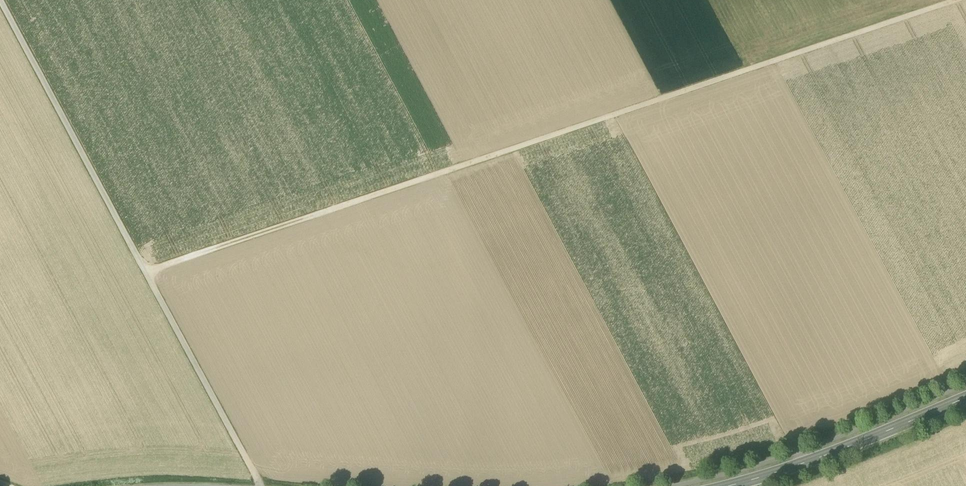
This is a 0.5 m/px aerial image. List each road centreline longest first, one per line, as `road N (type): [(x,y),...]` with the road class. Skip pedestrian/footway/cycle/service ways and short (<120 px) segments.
road 1 (track): [(957,0),(146,272)]
road 2 (track): [(146,272),(0,0)]
road 3 (secondary): [(965,398),(726,485)]
road 4 (track): [(146,272),(260,485)]

